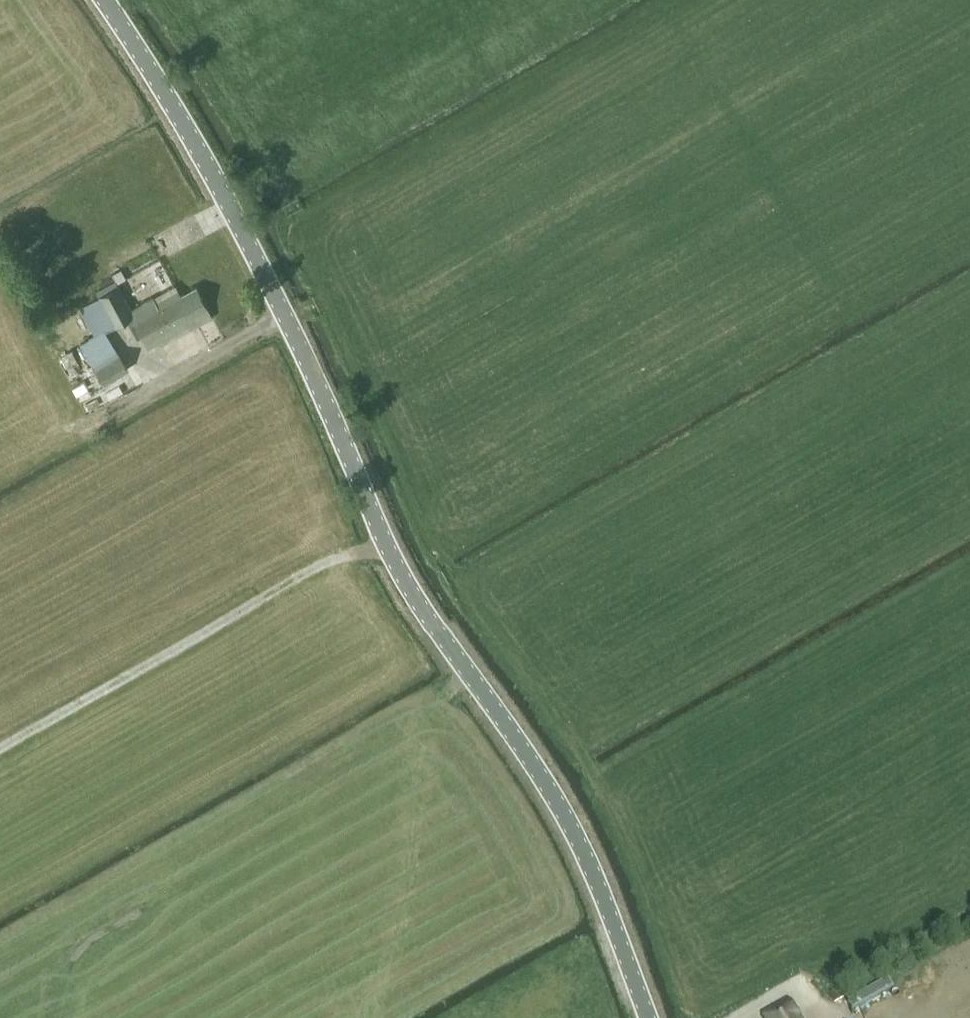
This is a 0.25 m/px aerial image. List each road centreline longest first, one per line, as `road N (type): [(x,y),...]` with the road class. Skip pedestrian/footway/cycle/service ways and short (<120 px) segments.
road 1 (tertiary): [(648,1017),(587,858),(414,598),(213,170),(103,0)]

